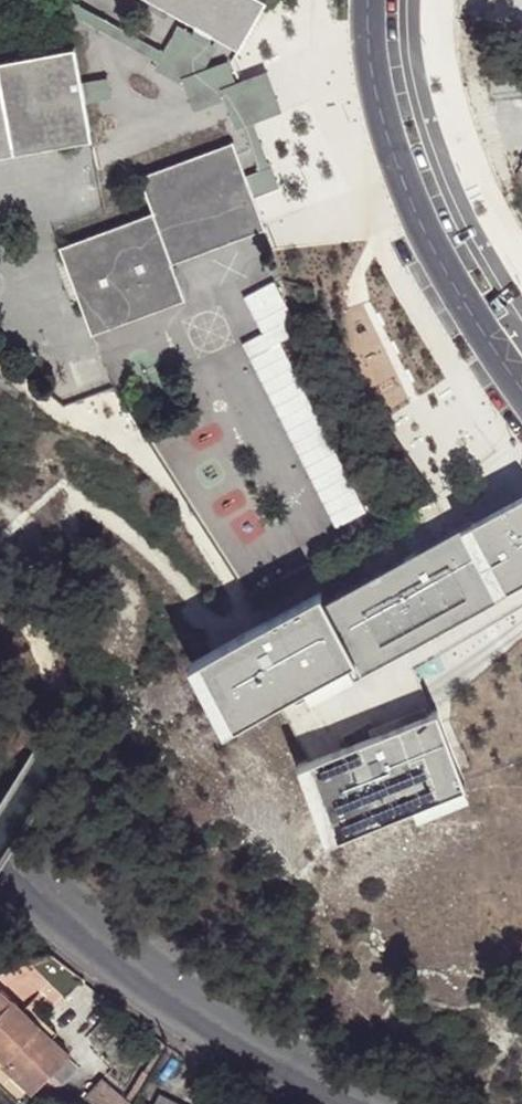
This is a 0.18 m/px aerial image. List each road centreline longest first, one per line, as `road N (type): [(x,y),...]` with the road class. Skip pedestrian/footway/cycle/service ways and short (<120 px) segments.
road 1 (residential): [(0,853),(188,1006),(371,1103)]
road 2 (residential): [(521,385),(439,257),(417,206),(379,93),(370,0)]

